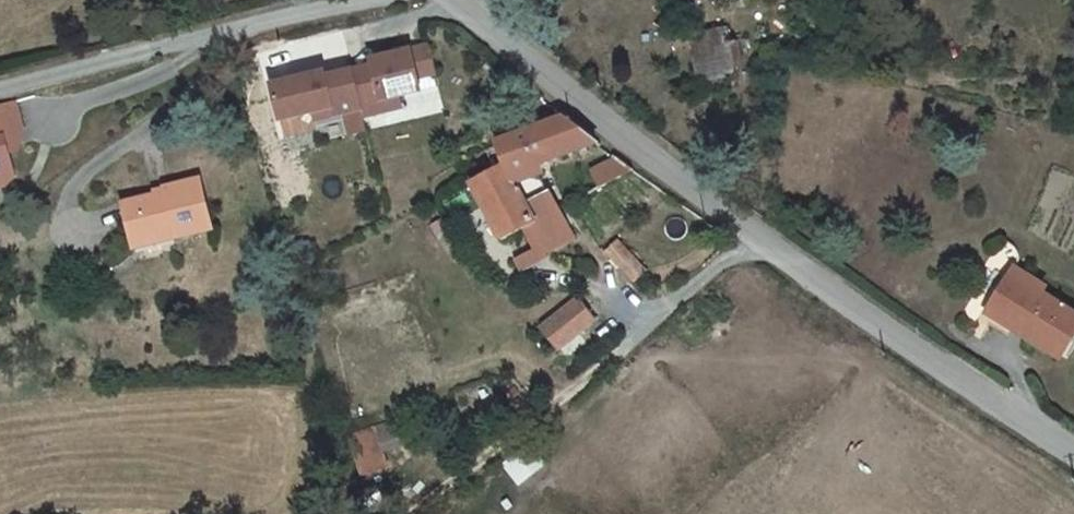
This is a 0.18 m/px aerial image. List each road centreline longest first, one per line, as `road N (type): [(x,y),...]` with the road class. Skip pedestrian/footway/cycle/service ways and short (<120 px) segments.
road 1 (unclassified): [(409,513),(577,387),(756,228)]
road 2 (unclassified): [(756,228),(859,310),(1073,448)]
road 3 (unclassified): [(459,0),(756,228)]
road 4 (track): [(526,56),(413,112),(368,122)]

